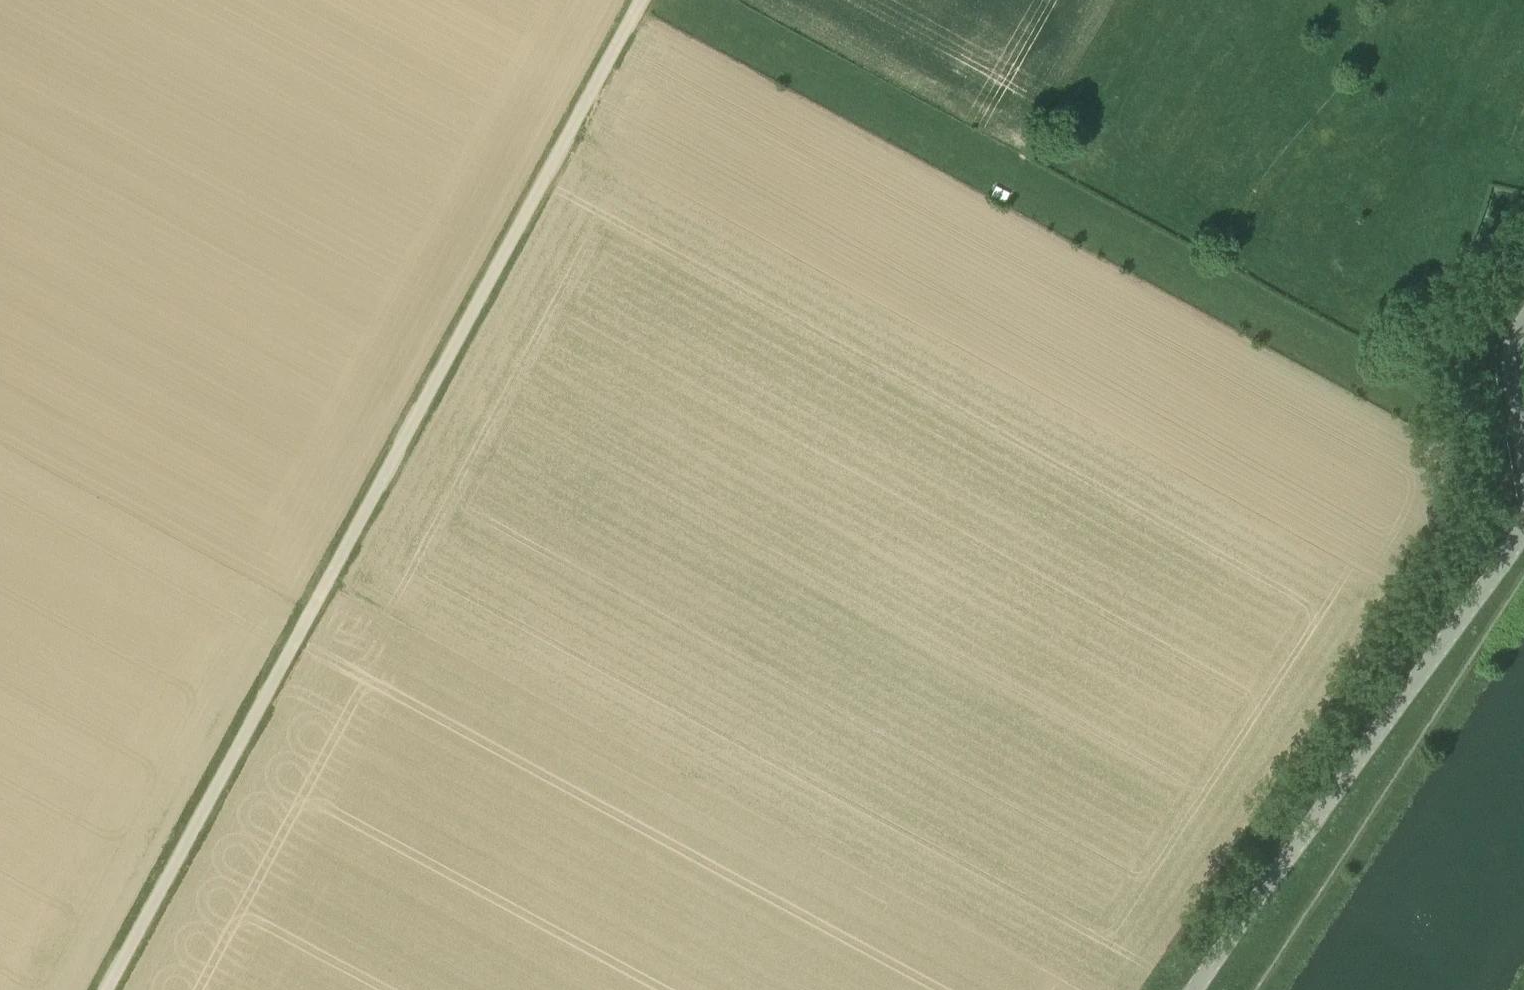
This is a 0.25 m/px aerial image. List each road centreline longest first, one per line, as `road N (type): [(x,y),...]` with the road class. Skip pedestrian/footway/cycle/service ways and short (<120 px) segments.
road 1 (unclassified): [(107,989),(640,0)]
road 2 (tertiary): [(1197,989),(1523,527)]

